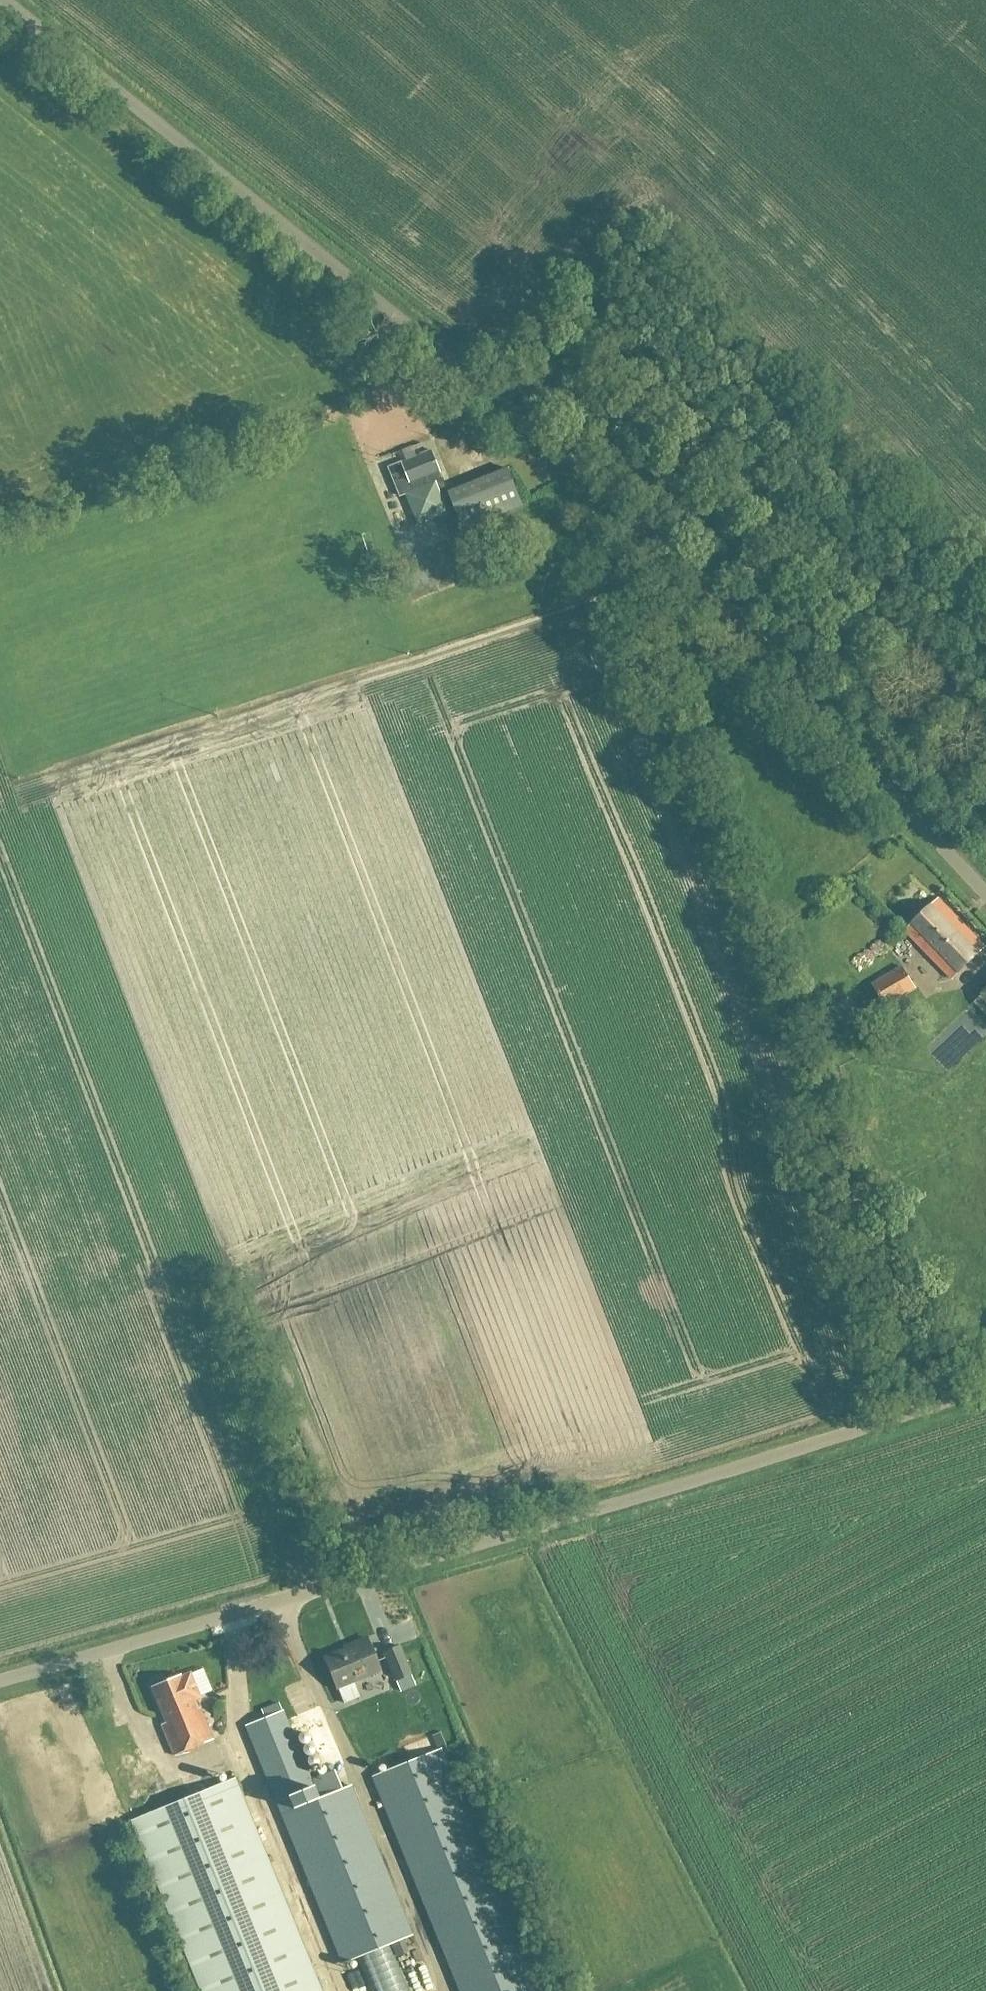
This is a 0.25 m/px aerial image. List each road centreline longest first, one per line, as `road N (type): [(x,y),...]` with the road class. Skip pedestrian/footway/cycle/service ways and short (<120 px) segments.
road 1 (unclassified): [(985,889),(643,518),(458,348),(10,0)]
road 2 (unclassified): [(0,1681),(985,1388)]

